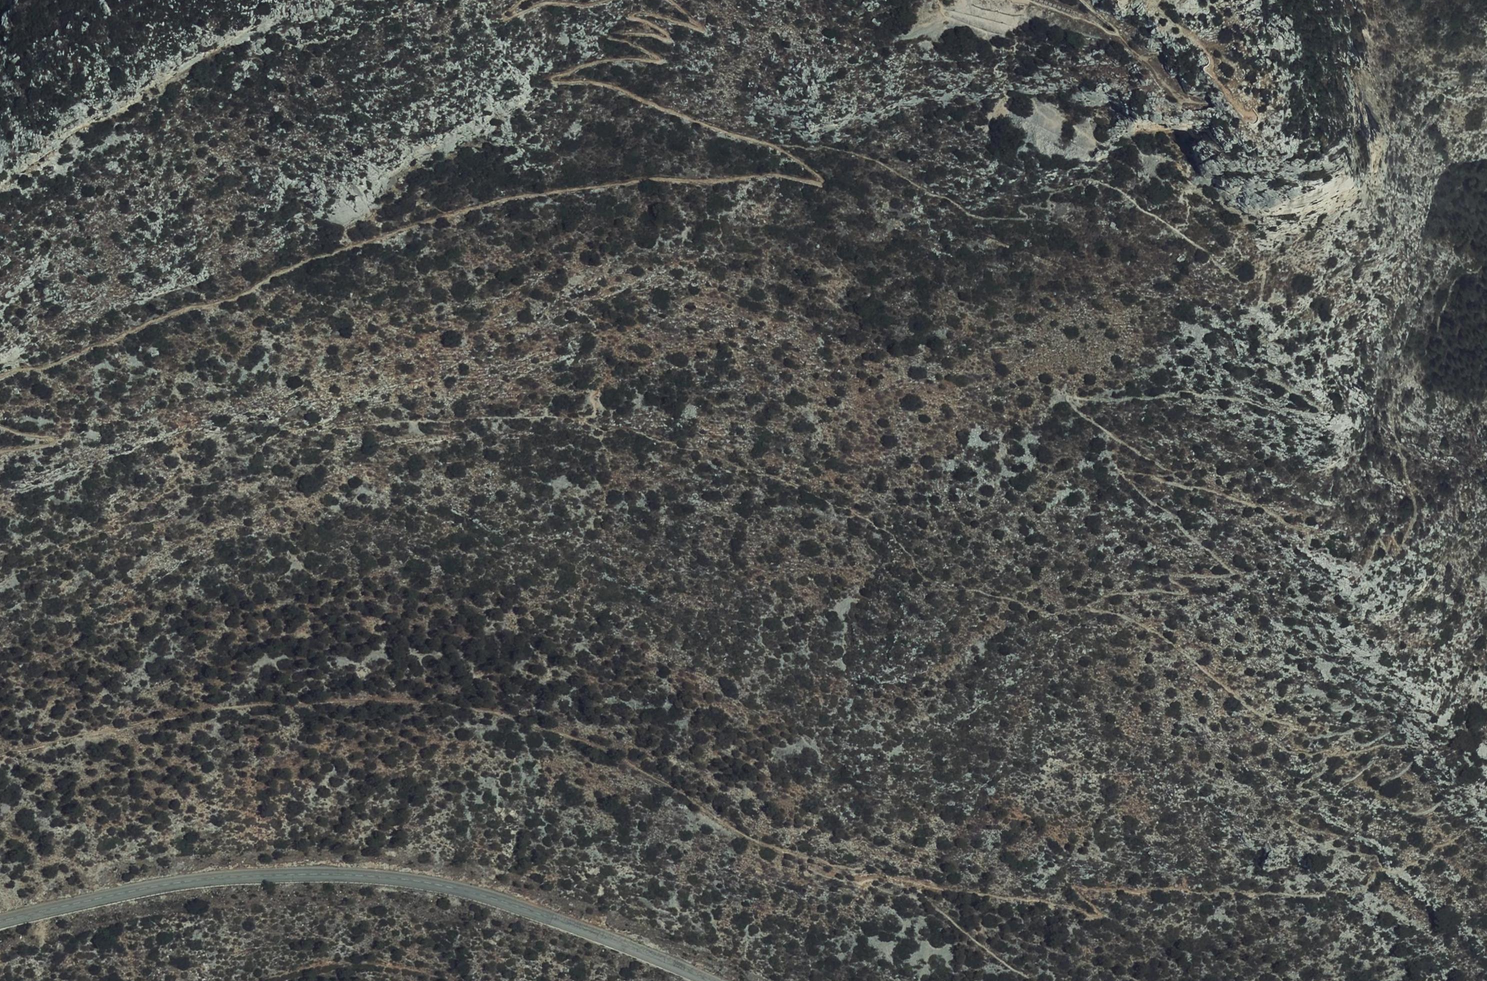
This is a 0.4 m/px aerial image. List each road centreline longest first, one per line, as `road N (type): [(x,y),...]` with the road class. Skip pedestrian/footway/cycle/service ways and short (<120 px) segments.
road 1 (tertiary): [(702,980),(486,895),(367,876),(171,883),(0,922)]

